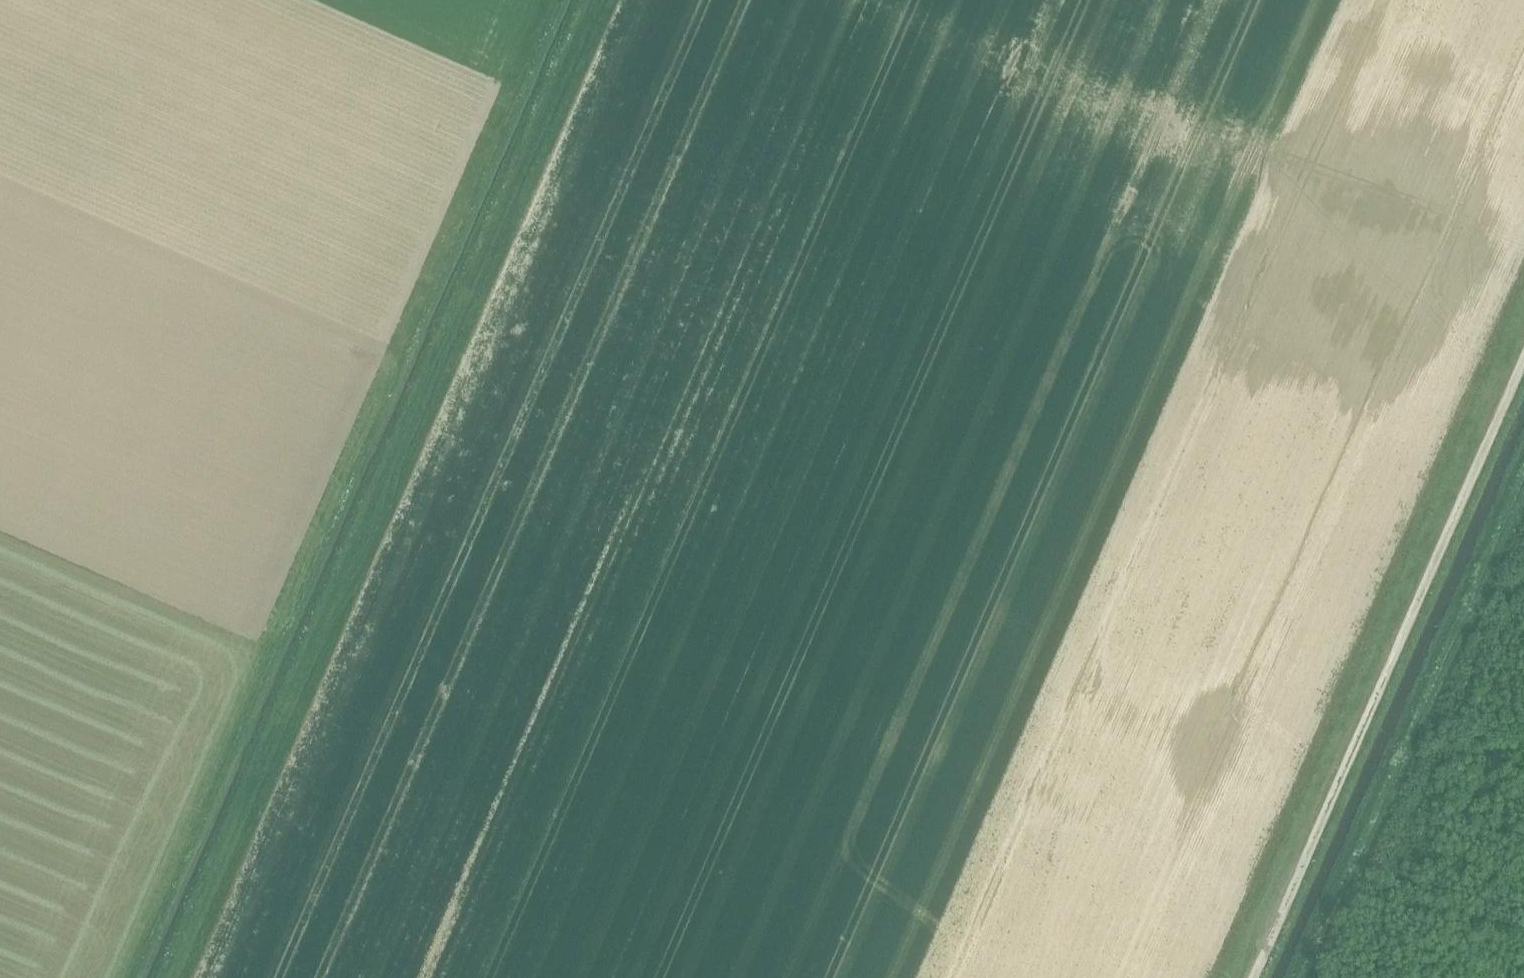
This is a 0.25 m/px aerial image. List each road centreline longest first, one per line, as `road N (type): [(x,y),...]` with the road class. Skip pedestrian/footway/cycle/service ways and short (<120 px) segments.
road 1 (track): [(1254,977),(1523,359)]

